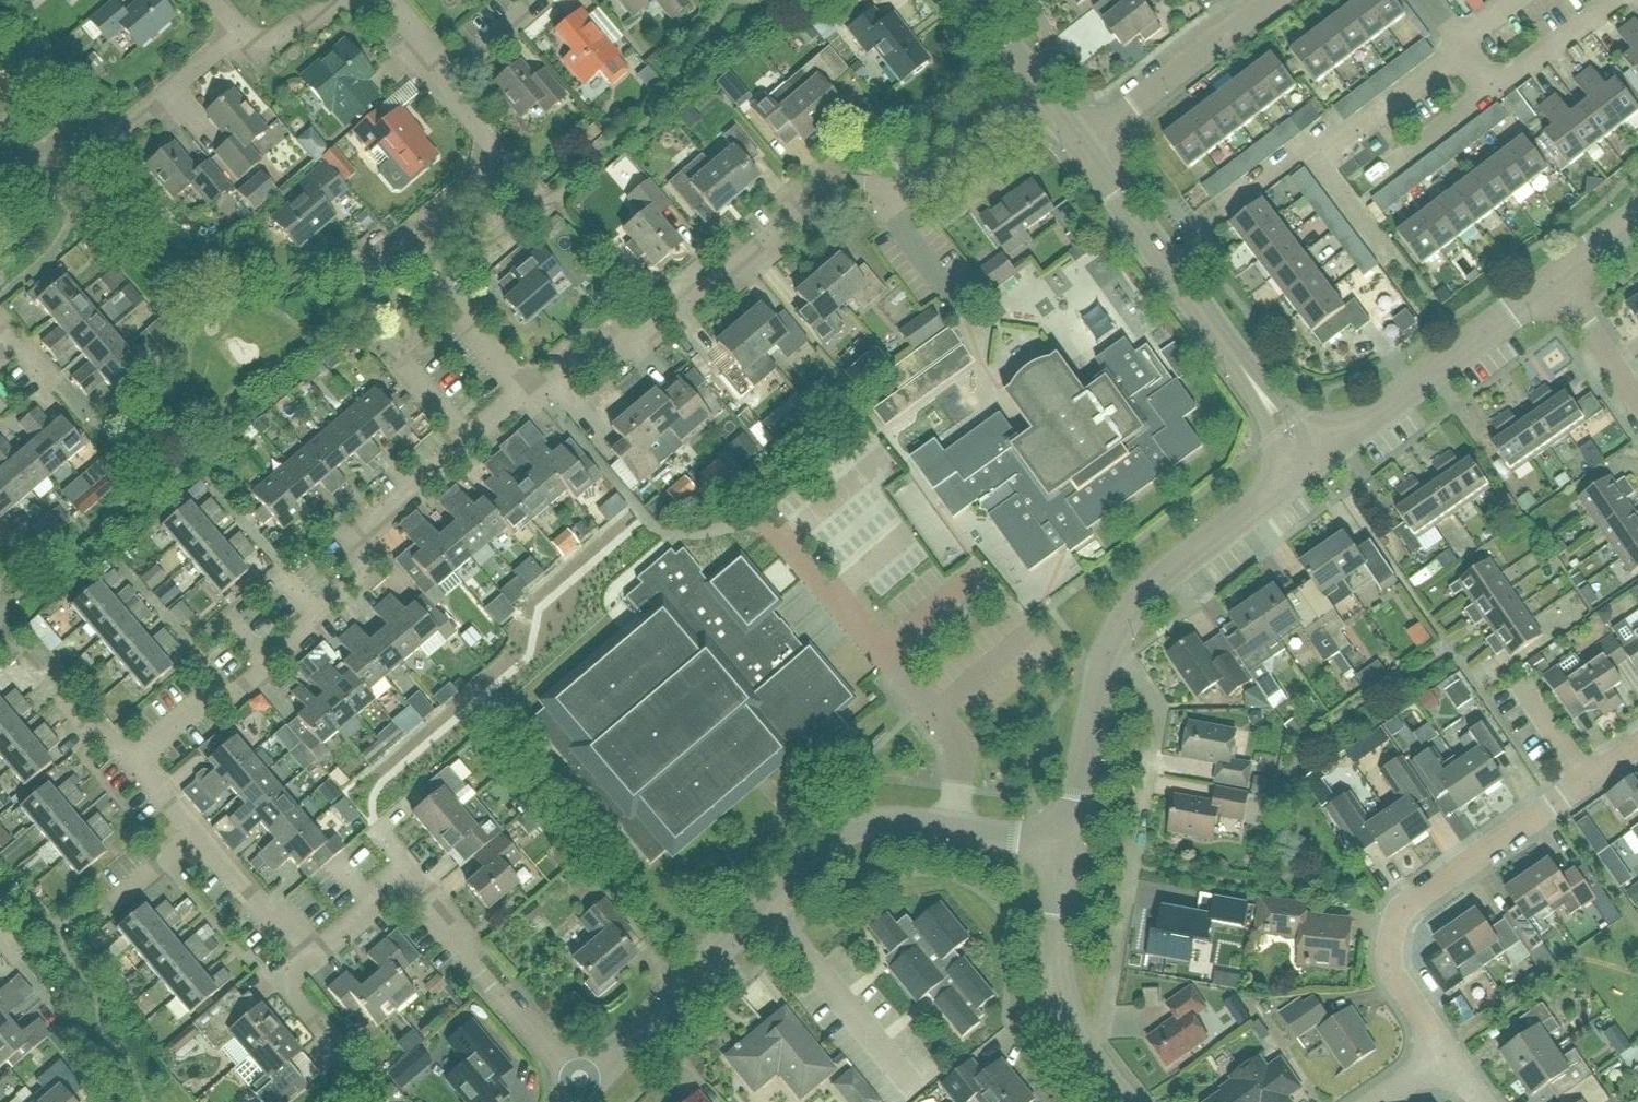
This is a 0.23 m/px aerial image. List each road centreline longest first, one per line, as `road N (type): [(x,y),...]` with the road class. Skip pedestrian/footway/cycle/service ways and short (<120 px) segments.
road 1 (residential): [(539,388),(611,339),(636,342),(816,193),(841,182),(912,186),(1038,92)]
road 2 (residential): [(131,764),(203,703),(233,690),(354,582),(361,537),(539,388)]
road 3 (tertiary): [(1067,846),(1101,682),(1122,625),(1164,578),(1313,453)]
road 4 (residential): [(539,388),(425,253),(428,225),(481,175),(487,135),(437,77)]
road 5 (residential): [(1445,1050),(1395,978),(1391,938),(1411,901),(1593,781)]
road 6 (residential): [(1313,453),(1079,147)]
road 7 (residential): [(956,830),(959,743),(781,541)]
road 8 (tertiary): [(1313,453),(1560,280)]
road 9 (residential): [(0,184),(43,148),(110,139),(235,32)]
road 10 (tertiary): [(1125,1101),(1080,1040),(1061,991),(1056,927),(1067,846)]
road 11 (tertiary): [(767,907),(587,1088)]
road 12 (residential): [(1079,147),(1272,0)]
road 13 (residential): [(914,1091),(767,907)]
road 14 (tertiary): [(956,830),(872,825),(839,835),(767,907)]
road 15 (residential): [(1316,156),(1461,42)]
road 16 (residential): [(1346,196),(1492,84)]
road 17 (residential): [(306,960),(184,829)]
road 18 (residential): [(131,764),(28,655)]
road 19 (residential): [(1492,84),(1610,0)]
road 20 (residential): [(495,990),(404,880)]
road 21 (residential): [(1560,280),(1637,399)]
road 22 (residential): [(587,1088),(495,990)]
road 23 (residential): [(306,960),(280,979),(340,1059)]
road 24 (residential): [(404,880),(306,960)]
road 25 (residential): [(437,77),(531,0)]

